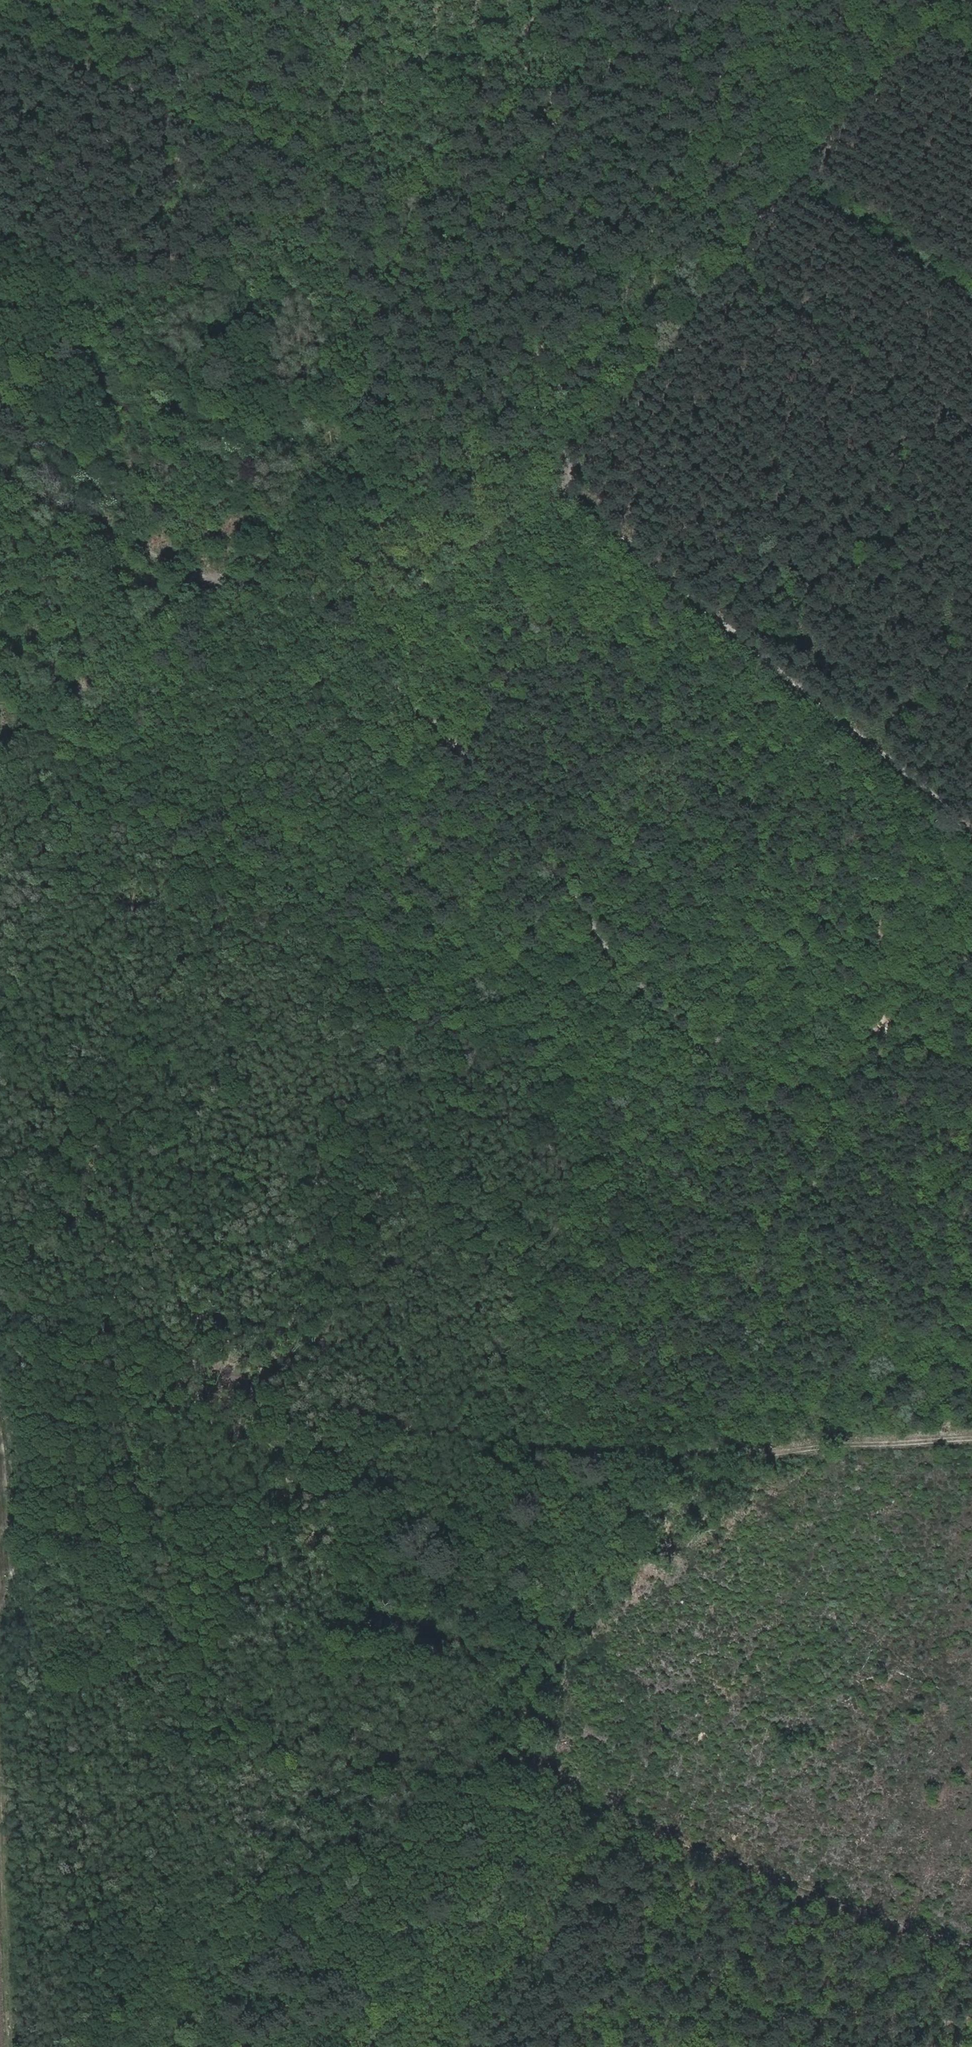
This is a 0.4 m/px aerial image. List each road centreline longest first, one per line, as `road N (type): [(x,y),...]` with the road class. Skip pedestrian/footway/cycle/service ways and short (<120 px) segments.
road 1 (track): [(971,1437),(694,1456),(533,1449),(342,1408),(134,1346),(17,1299)]
road 2 (track): [(971,1937),(820,1900),(512,1798),(582,1687),(517,1642),(466,1637),(429,1651)]
road 3 (track): [(555,473),(971,828)]

